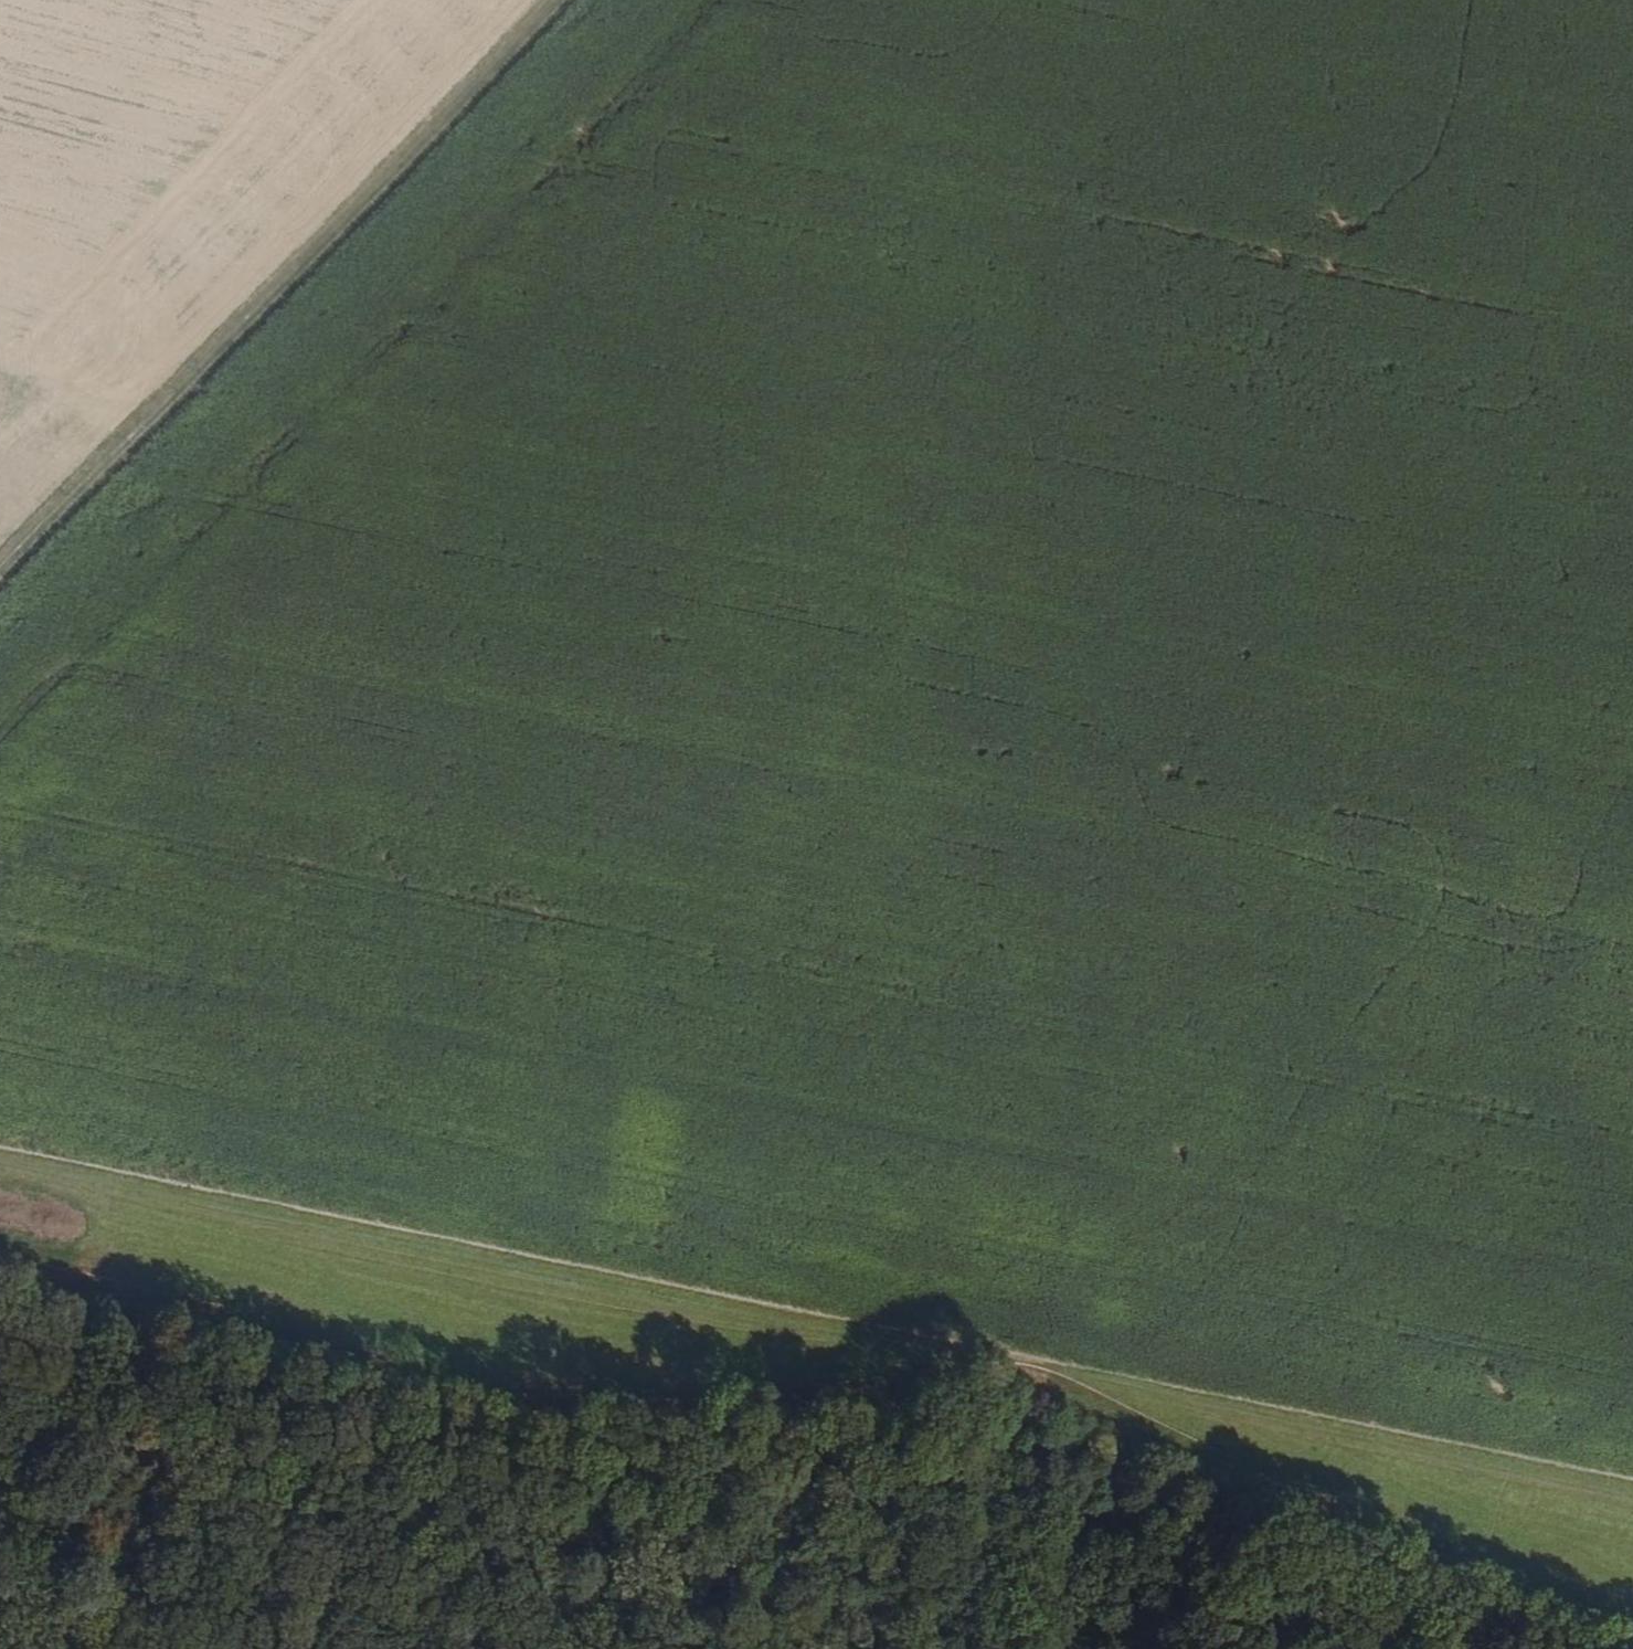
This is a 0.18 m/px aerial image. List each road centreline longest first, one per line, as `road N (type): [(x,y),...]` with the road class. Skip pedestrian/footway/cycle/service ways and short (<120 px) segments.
road 1 (track): [(1632,1638),(1431,1561),(1153,1419),(1032,1369),(957,1366),(675,1405),(543,1406),(0,1259)]
road 2 (track): [(0,555),(543,0)]

